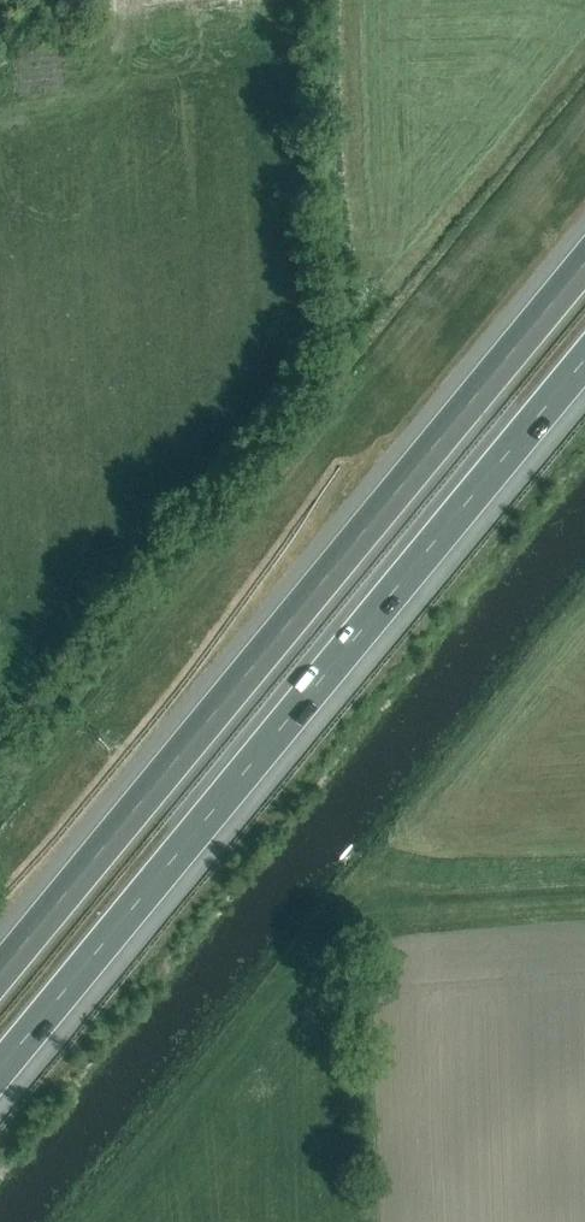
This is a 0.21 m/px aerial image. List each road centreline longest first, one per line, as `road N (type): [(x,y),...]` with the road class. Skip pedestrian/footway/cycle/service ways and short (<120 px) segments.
road 1 (motorway): [(584,263),(0,972)]
road 2 (motorway): [(0,1069),(584,360)]

